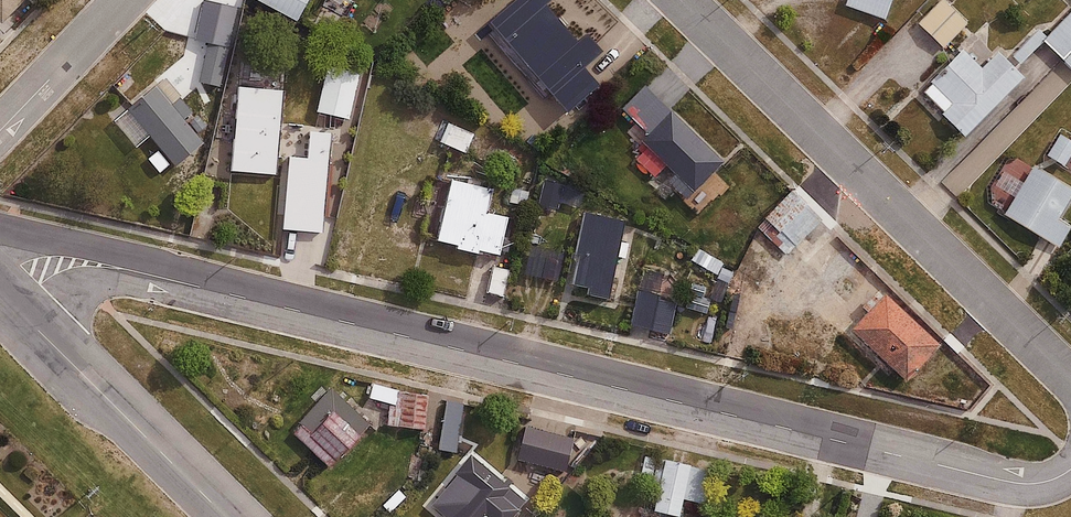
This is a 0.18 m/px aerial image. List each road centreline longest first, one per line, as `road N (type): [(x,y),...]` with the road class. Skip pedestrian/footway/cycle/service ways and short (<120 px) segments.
road 1 (residential): [(11,303),(63,263),(99,264),(1008,481),(1033,484),(1070,471)]
road 2 (residential): [(682,0),(1070,381)]
road 3 (secondary): [(11,303),(227,516)]
road 4 (residential): [(0,129),(125,0)]

